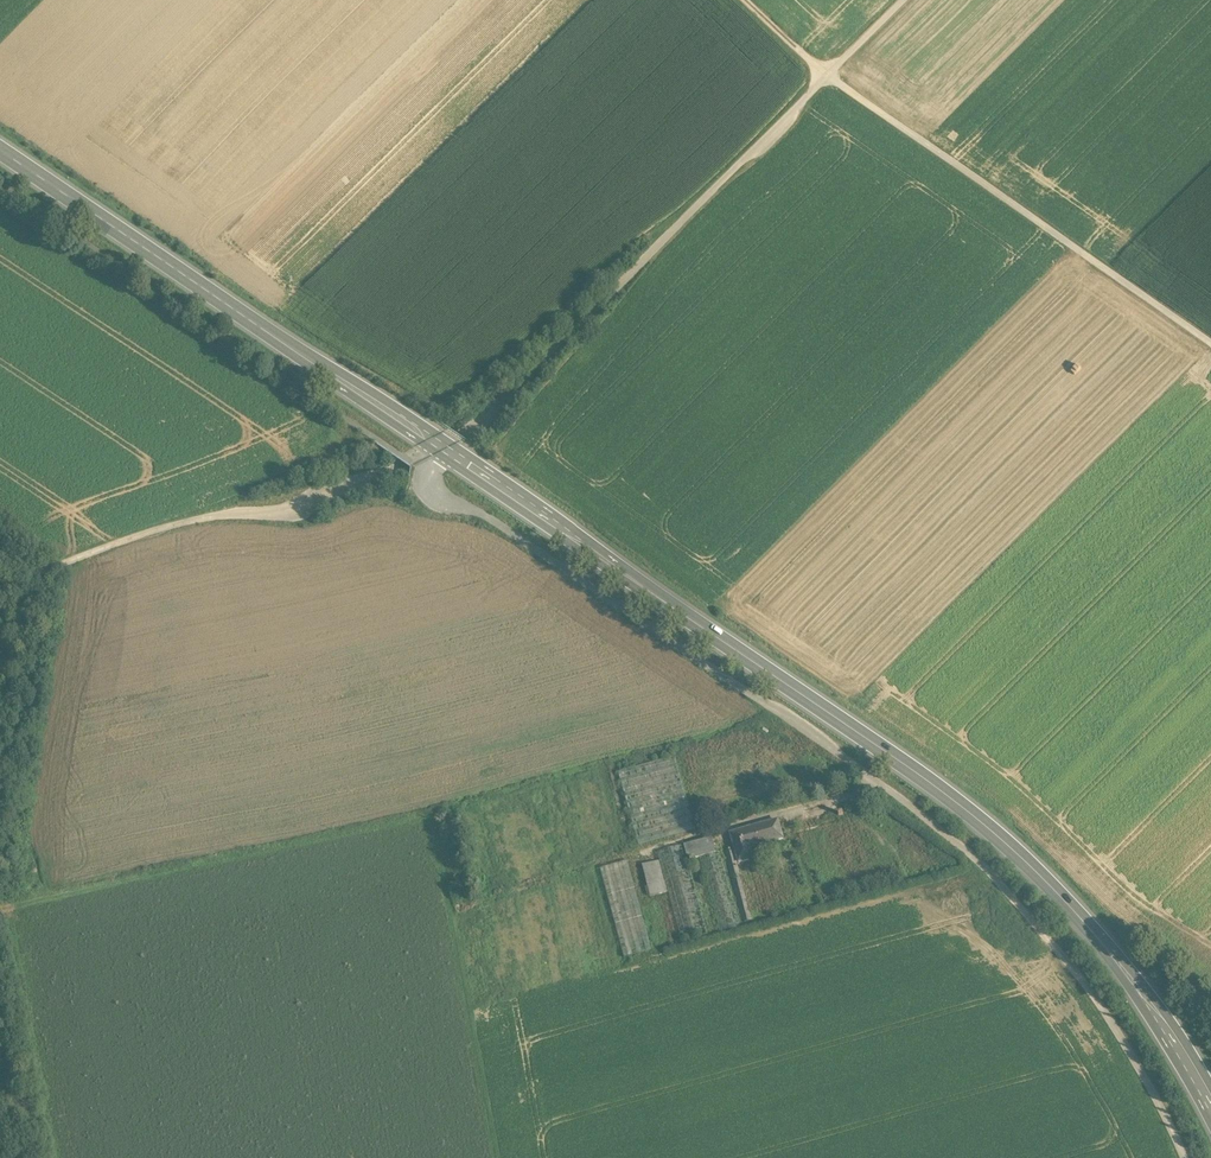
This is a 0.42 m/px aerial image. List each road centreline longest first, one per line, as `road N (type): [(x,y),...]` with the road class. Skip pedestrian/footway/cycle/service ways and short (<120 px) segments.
road 1 (primary): [(0,161),(906,764),(1068,901),(1146,998),(1210,1109)]
road 2 (track): [(905,0),(465,433),(301,508),(145,534),(0,590)]
road 3 (track): [(495,1157),(431,817),(0,911)]
road 4 (track): [(381,445),(429,475),(432,493),(496,525),(923,818)]
road 5 (track): [(1210,345),(827,76),(743,0)]
road 6 (track): [(448,912),(880,787)]
road 7 (track): [(755,721),(431,817)]

